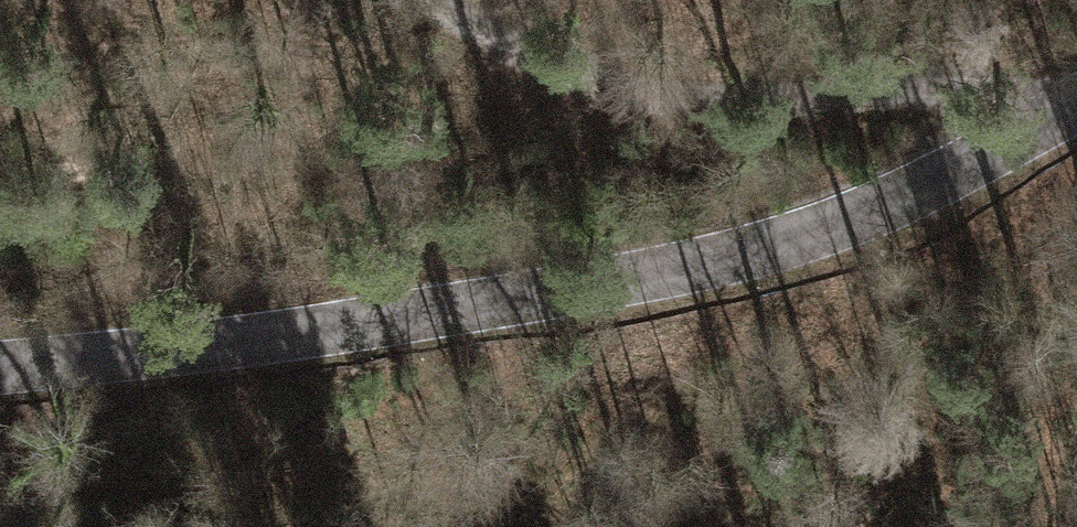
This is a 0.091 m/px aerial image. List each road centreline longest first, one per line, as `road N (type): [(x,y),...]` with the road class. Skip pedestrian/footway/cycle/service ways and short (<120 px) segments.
road 1 (tertiary): [(0,365),(518,300),(790,230),(1076,98)]
road 2 (track): [(404,0),(595,80),(713,107),(904,95),(1076,68)]

